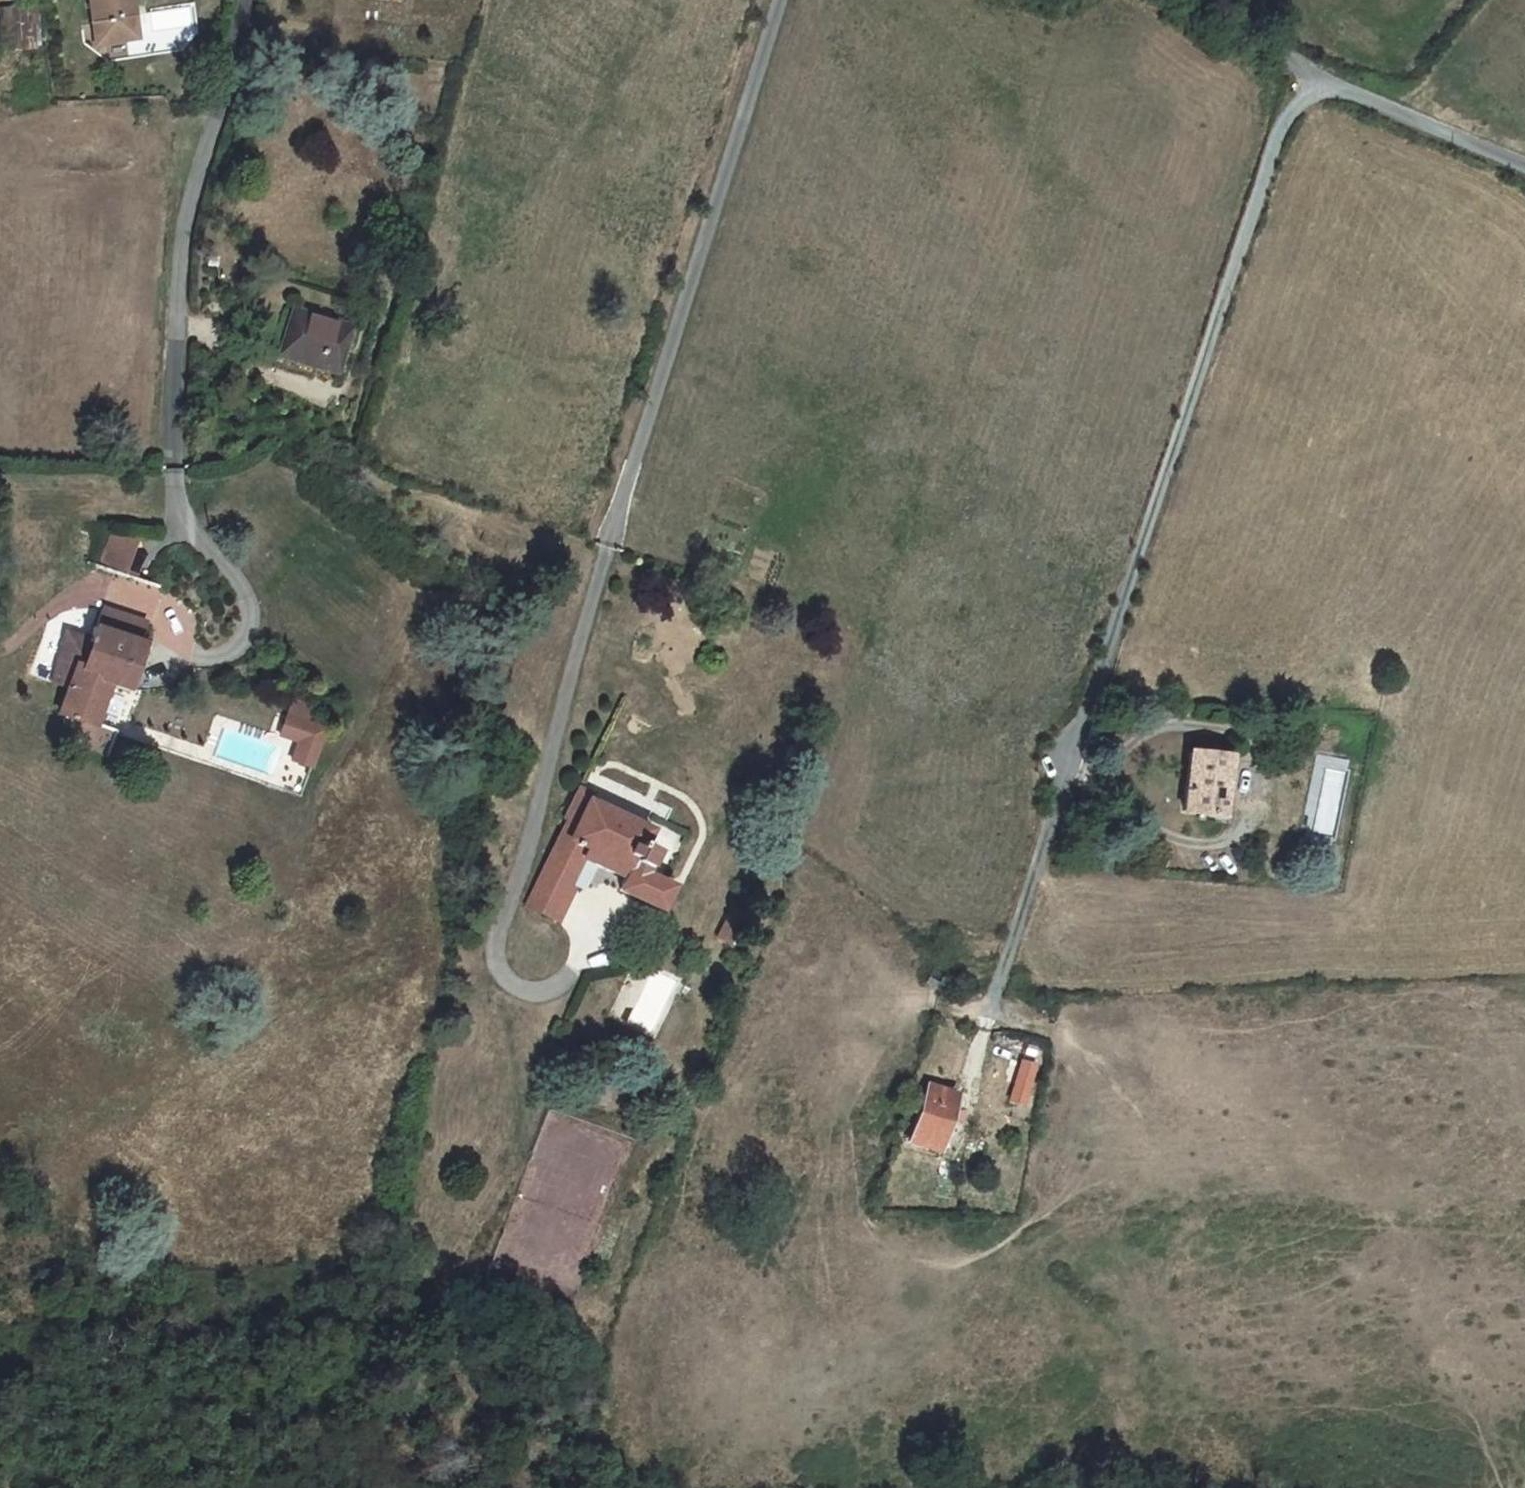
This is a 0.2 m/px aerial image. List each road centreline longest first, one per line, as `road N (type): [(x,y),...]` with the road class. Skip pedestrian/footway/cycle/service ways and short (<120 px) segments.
road 1 (residential): [(248,0),(179,222),(172,456)]
road 2 (unclassified): [(1524,170),(1315,79),(1178,0)]

